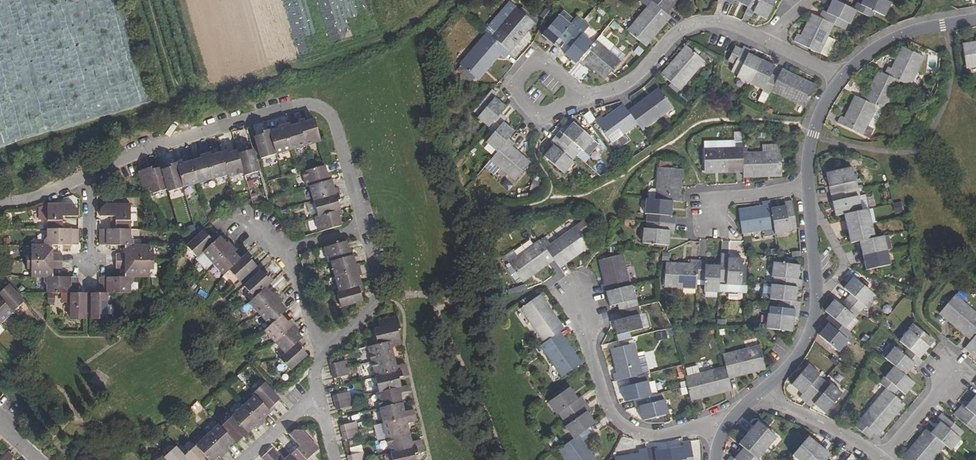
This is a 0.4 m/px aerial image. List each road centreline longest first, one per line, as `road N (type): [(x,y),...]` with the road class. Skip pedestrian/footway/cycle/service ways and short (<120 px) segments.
road 1 (residential): [(89,174),(139,151),(303,104),(323,107),(336,123),(366,228)]
road 2 (residential): [(763,44),(721,24),(697,24),(675,33),(637,78),(611,93),(566,104),(544,90)]
road 3 (residential): [(576,296),(606,408),(633,431),(679,435),(730,421)]
road 4 (residential): [(761,393),(813,326),(810,188)]
road 5 (residential): [(366,228),(382,283),(378,301),(321,358)]
road 6 (residential): [(843,76),(894,39),(975,20)]
road 7 (residential): [(878,459),(761,393)]

